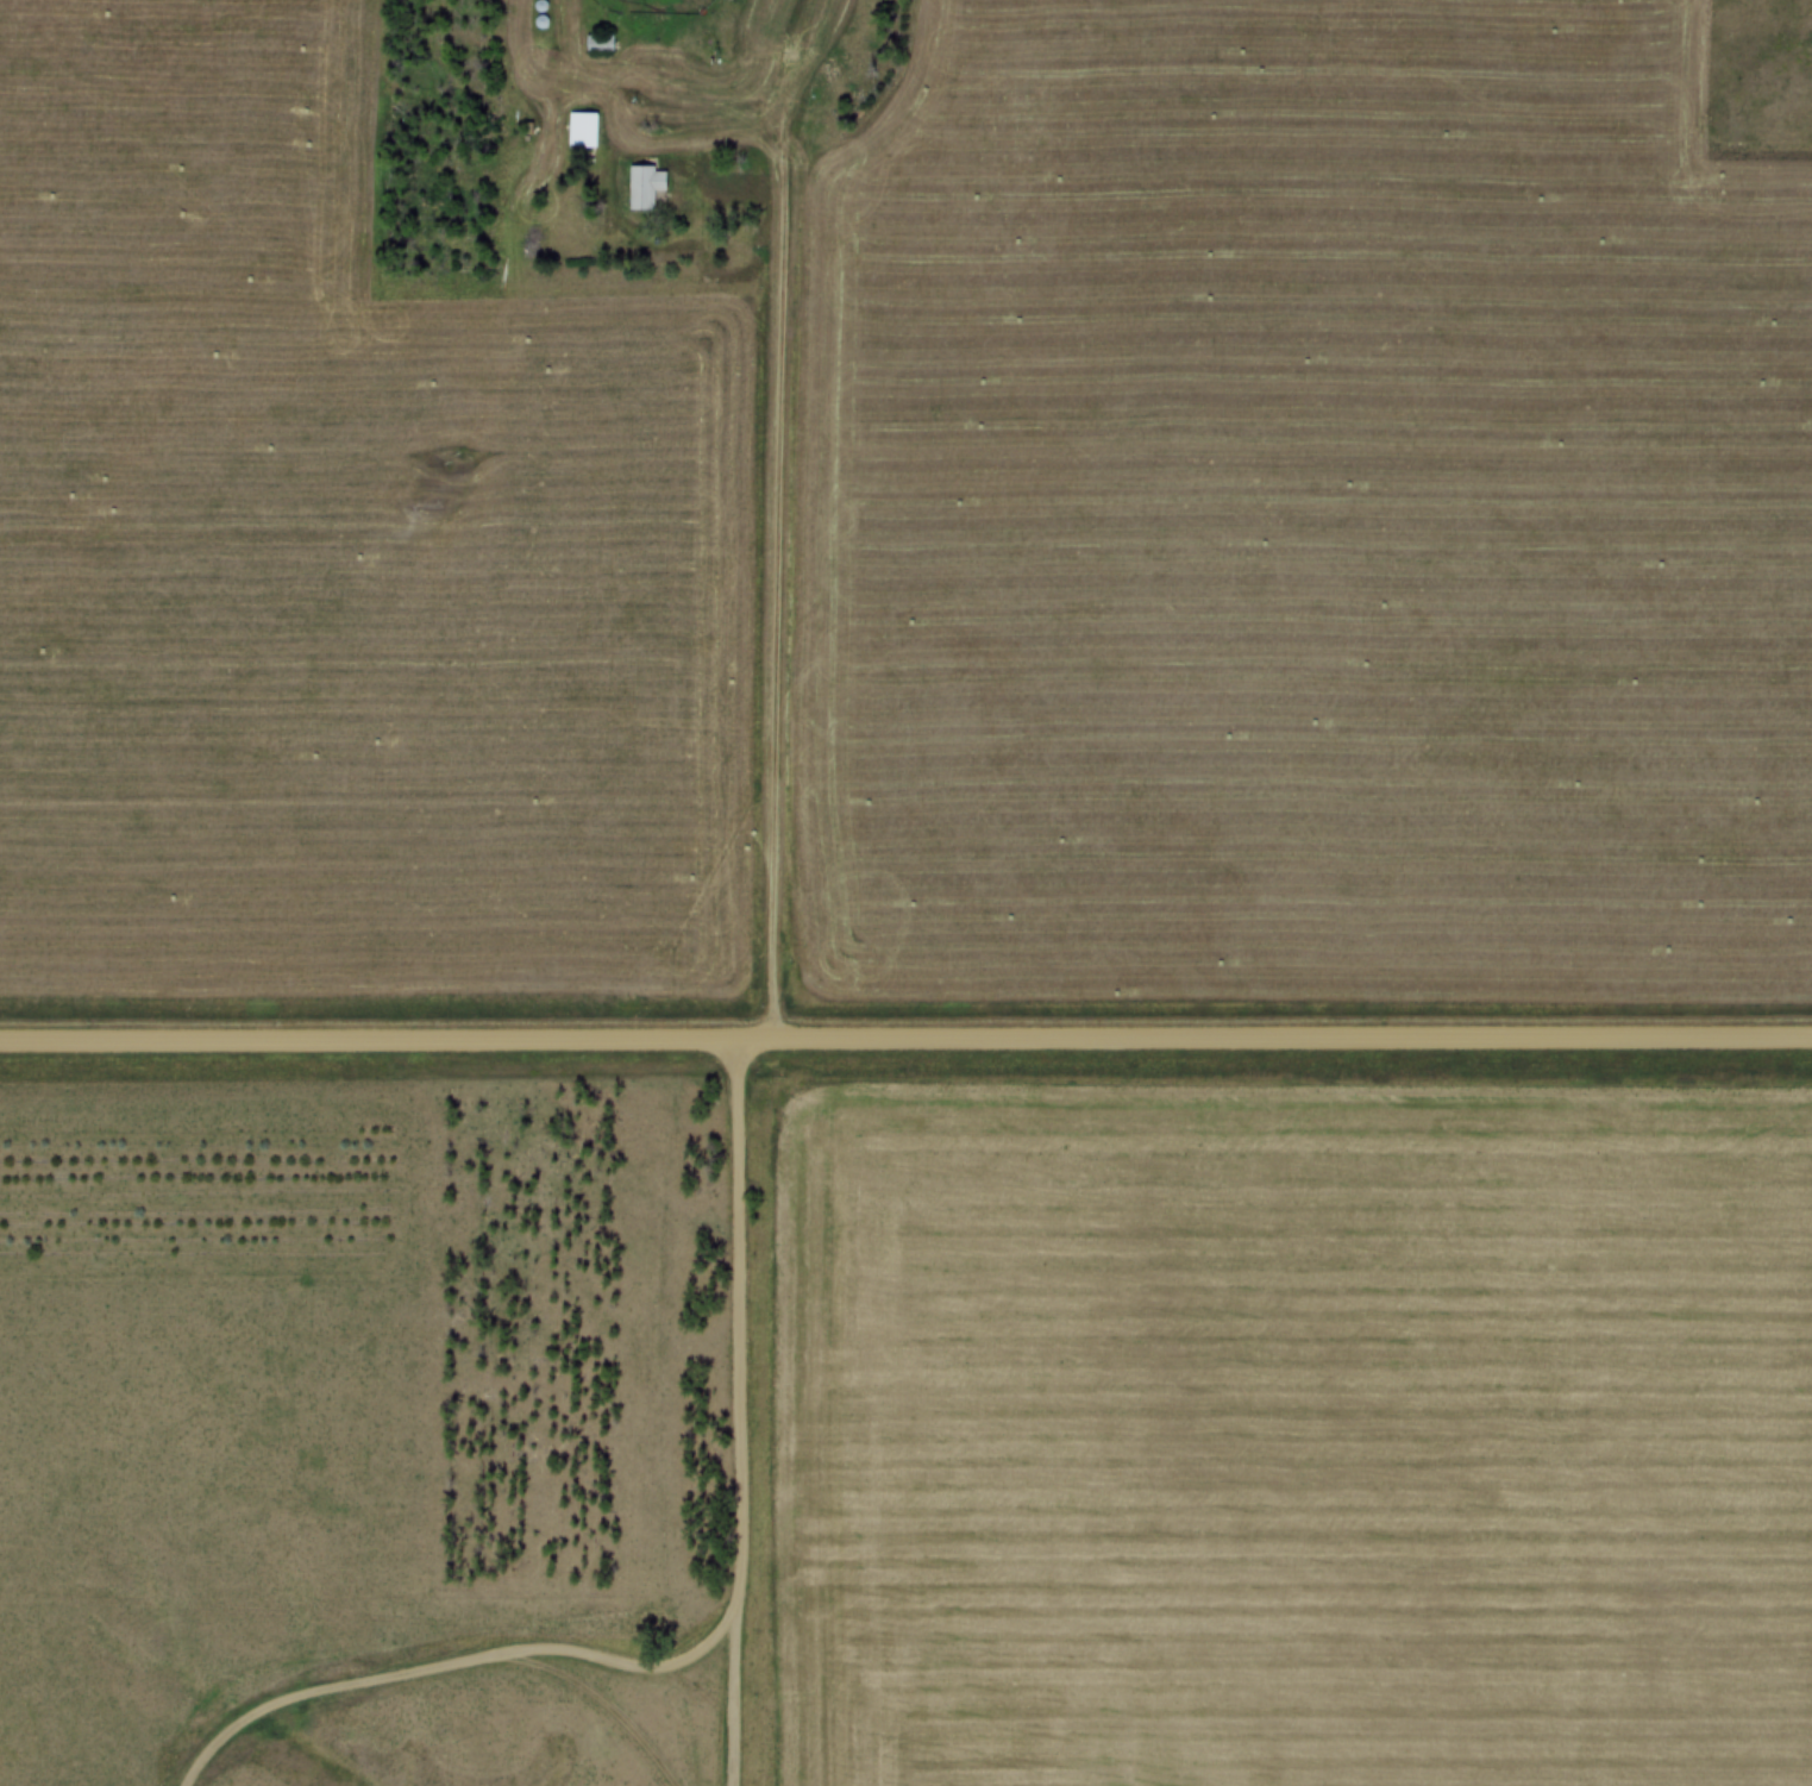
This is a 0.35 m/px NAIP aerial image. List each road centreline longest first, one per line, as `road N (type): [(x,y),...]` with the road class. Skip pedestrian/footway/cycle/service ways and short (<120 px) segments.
road 1 (residential): [(0,1035),(1811,1036)]
road 2 (residential): [(730,1785),(731,1036)]
road 3 (residential): [(191,1785),(268,1715),(338,1684),(532,1662),(638,1669),(702,1653),(733,1612)]

